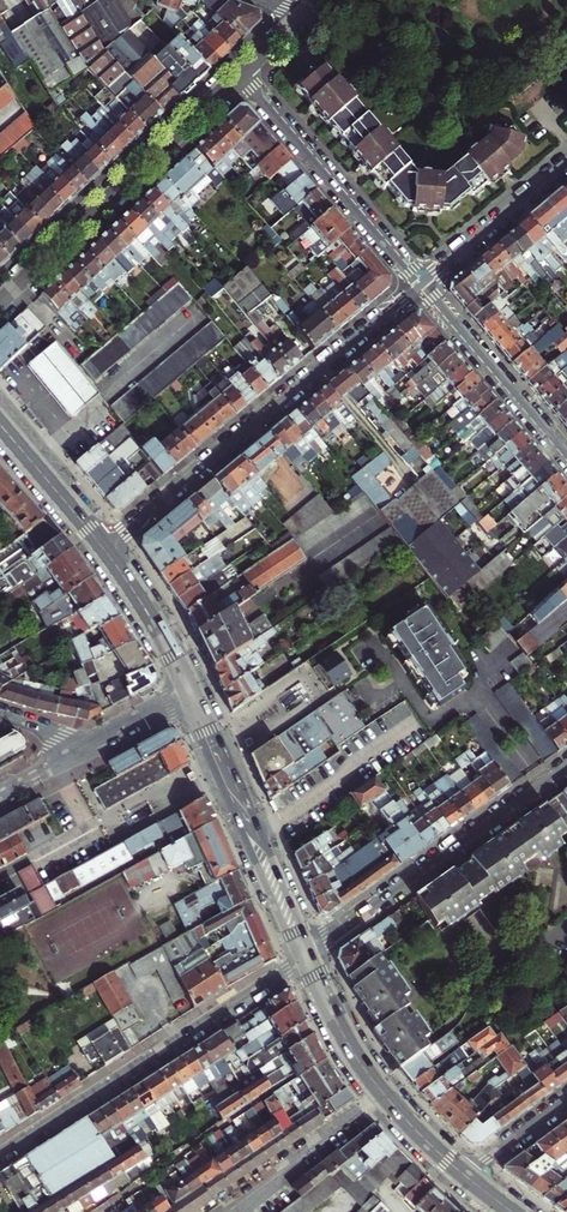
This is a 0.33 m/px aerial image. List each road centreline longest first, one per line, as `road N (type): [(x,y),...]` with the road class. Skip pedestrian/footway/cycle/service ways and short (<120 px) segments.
road 1 (residential): [(104,548),(420,286)]
road 2 (residential): [(0,1154),(298,961)]
road 3 (residential): [(0,300),(238,75)]
road 4 (residential): [(566,768),(312,950)]
road 5 (primary): [(183,699),(298,961)]
road 6 (primary): [(312,950),(199,691)]
road 7 (residential): [(238,75),(420,286)]
road 8 (residential): [(566,460),(420,286)]
road 9 (residential): [(420,286),(566,163)]
road 10 (residential): [(385,1098),(233,1211)]
road 11 (primary): [(0,423),(104,548)]
road 12 (primary): [(199,691),(172,638),(127,581)]
road 13 (primary): [(127,581),(183,699)]
road 14 (tertiary): [(566,1102),(466,1178)]
road 15 (residential): [(183,699),(73,757)]

